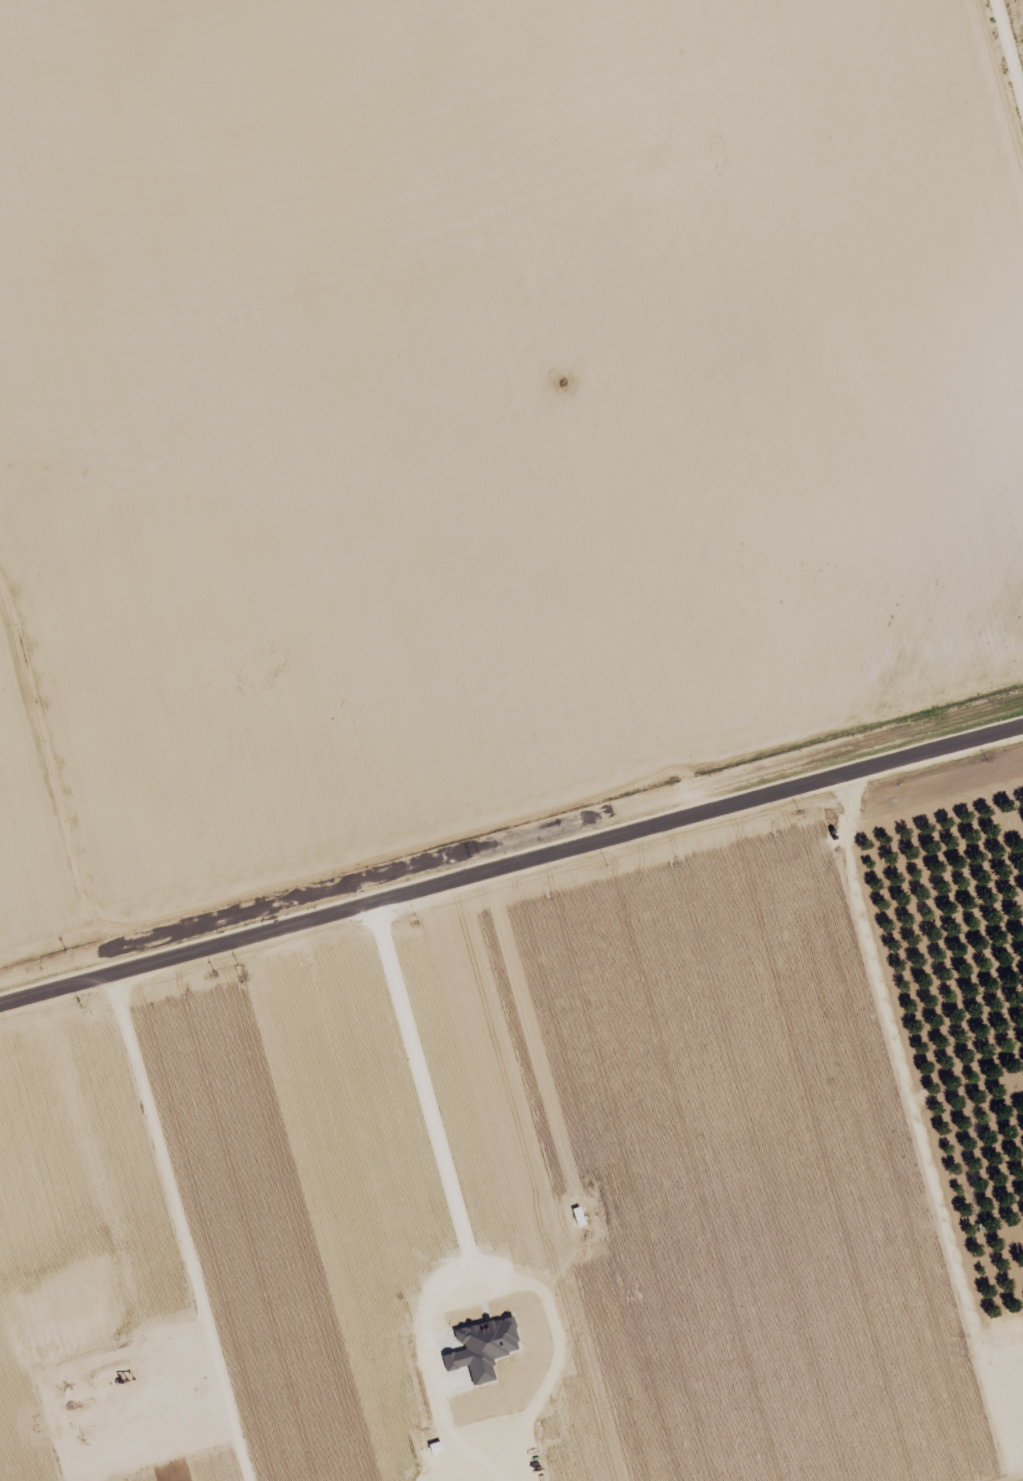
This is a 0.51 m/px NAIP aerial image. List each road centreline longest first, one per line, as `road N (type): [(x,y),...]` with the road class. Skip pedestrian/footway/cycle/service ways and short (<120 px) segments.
road 1 (residential): [(0,1030),(37,1023),(47,1008),(1022,745)]
road 2 (track): [(184,1480),(57,1114),(37,1023)]

